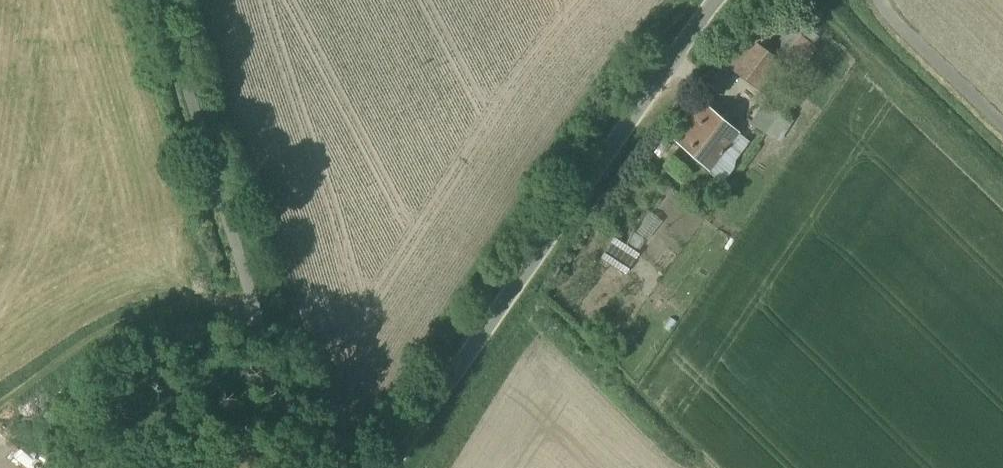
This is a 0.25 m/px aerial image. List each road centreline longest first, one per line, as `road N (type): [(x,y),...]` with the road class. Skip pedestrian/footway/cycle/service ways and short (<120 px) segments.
road 1 (unclassified): [(711,0),(387,467)]
road 2 (unclassified): [(163,0),(296,467)]
road 3 (unclassified): [(867,0),(883,36),(1002,148)]

